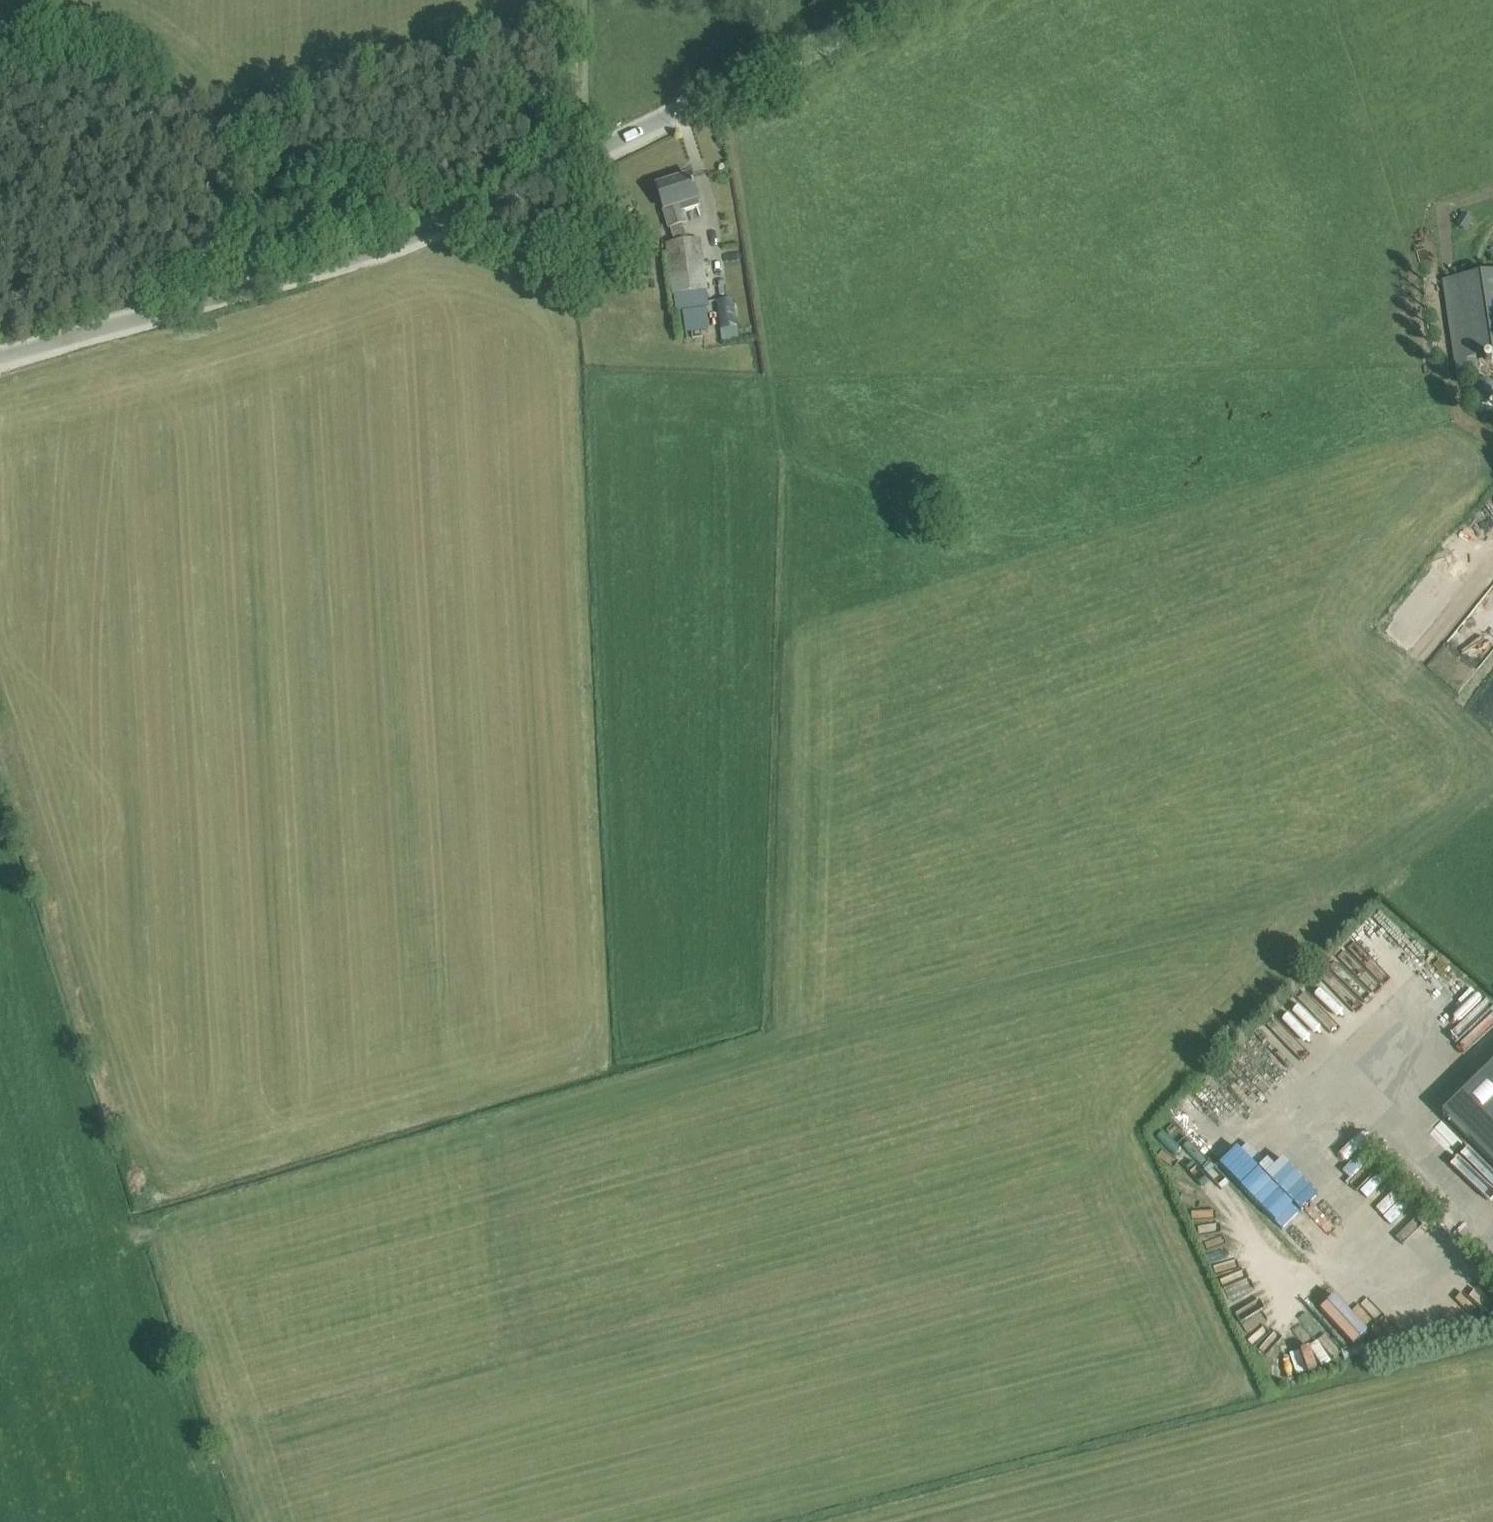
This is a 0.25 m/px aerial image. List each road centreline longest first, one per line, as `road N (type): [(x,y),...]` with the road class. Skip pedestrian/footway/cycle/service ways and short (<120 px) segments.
road 1 (unclassified): [(0,358),(423,231),(909,0)]

